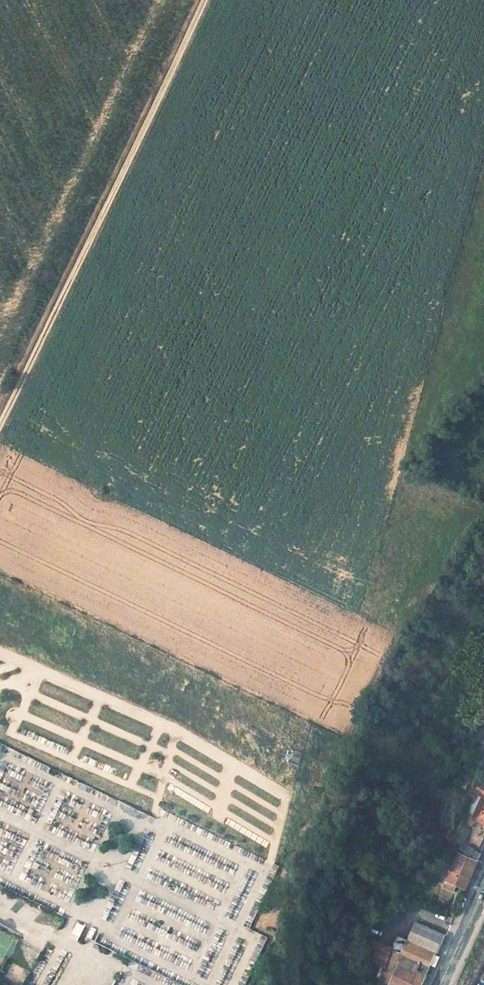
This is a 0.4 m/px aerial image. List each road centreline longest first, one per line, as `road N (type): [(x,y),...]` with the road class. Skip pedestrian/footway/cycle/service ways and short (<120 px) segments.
road 1 (track): [(202,0),(0,431)]

